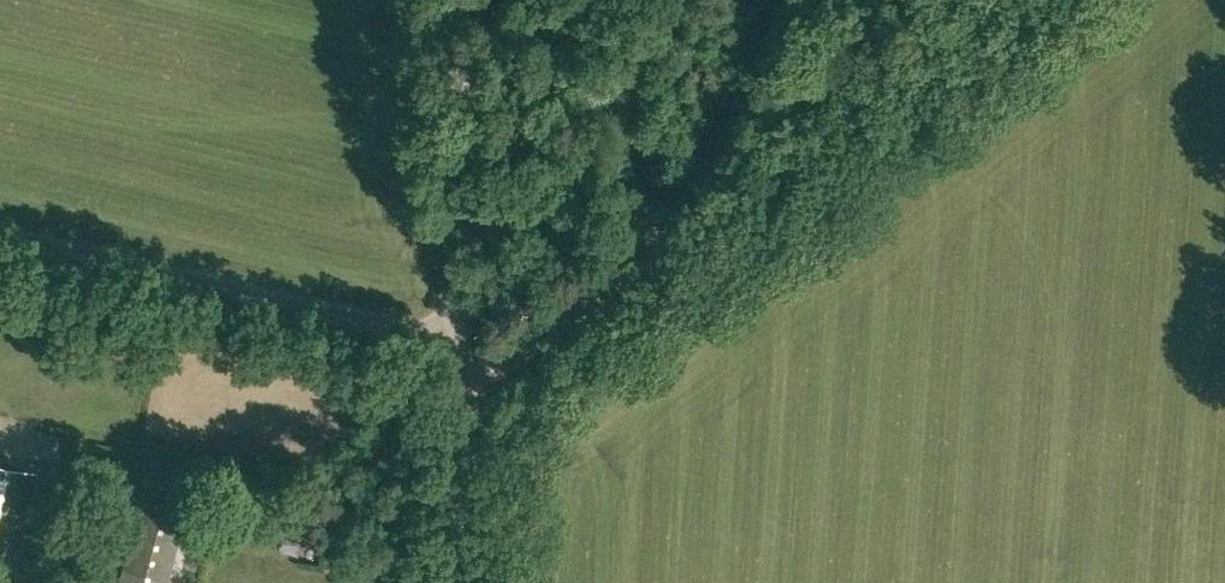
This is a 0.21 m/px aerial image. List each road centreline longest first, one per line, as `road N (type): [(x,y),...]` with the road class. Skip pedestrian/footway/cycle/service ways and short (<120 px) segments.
road 1 (unclassified): [(459,340),(0,231)]
road 2 (unclassified): [(459,340),(459,2)]
road 3 (track): [(756,172),(972,0)]
road 4 (track): [(461,399),(652,250)]
road 5 (unclassified): [(462,582),(459,340)]
road 6 (track): [(625,76),(652,250)]
road 7 (track): [(625,76),(458,73)]
road 8 (track): [(652,250),(756,172)]

